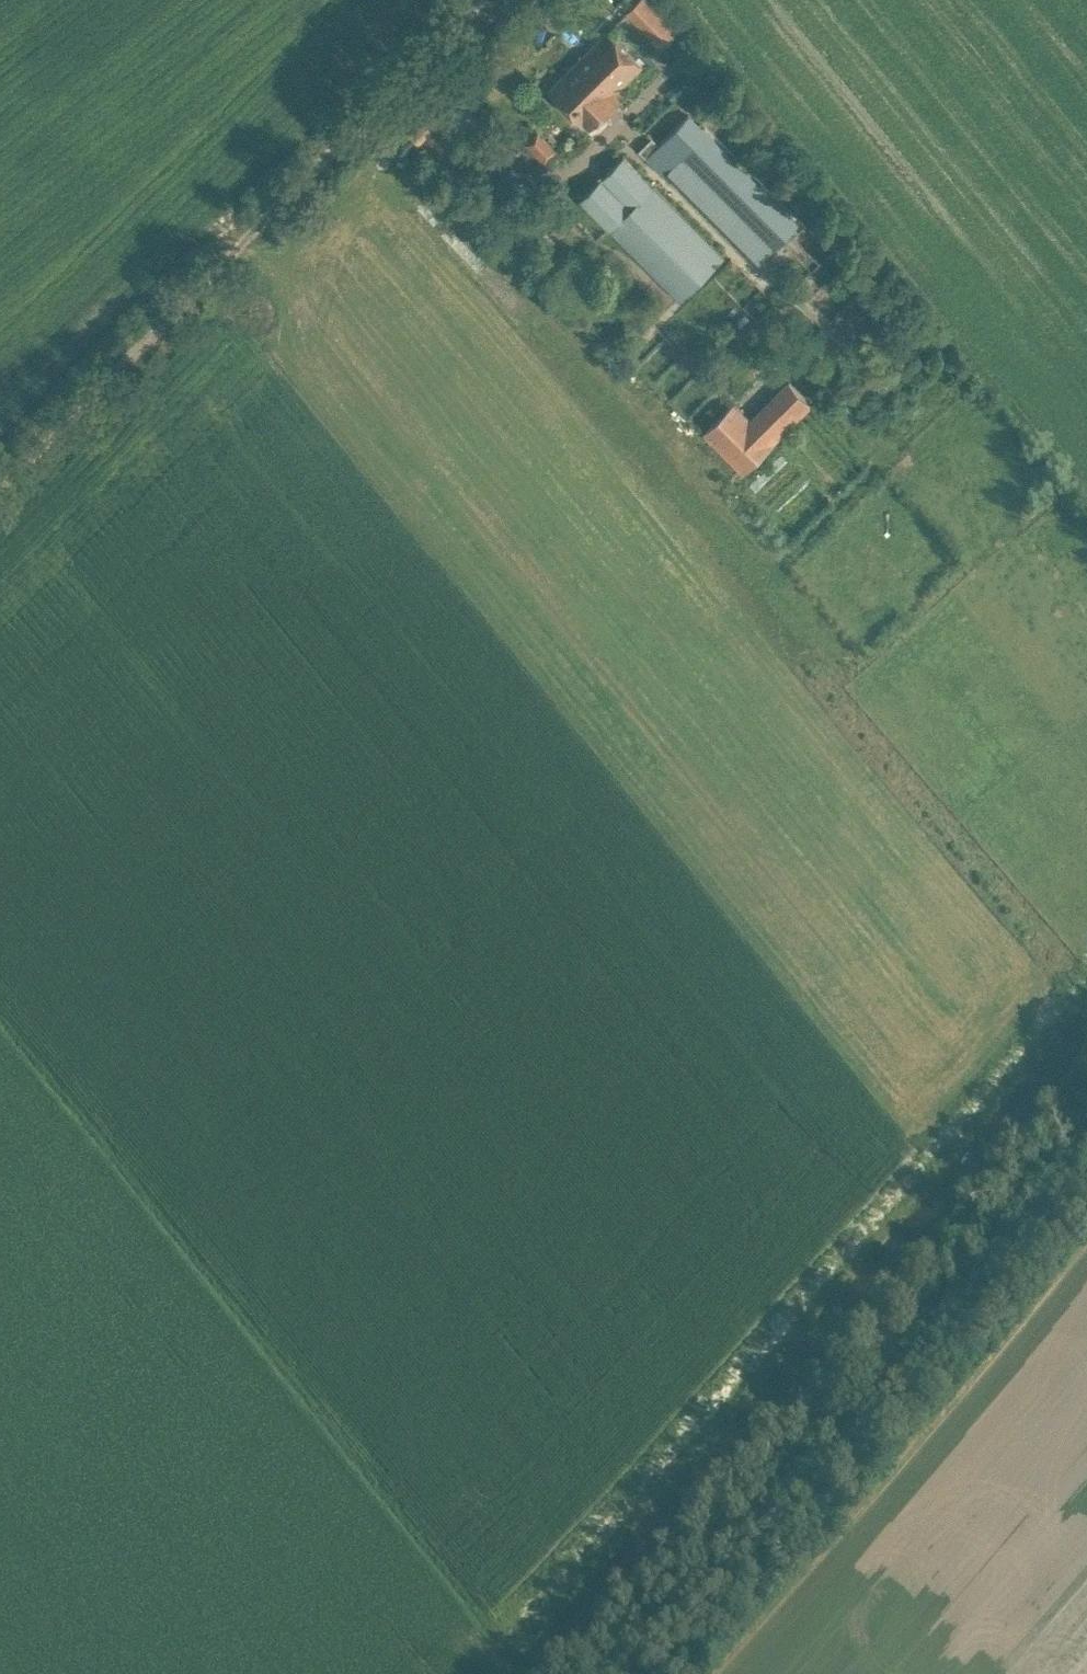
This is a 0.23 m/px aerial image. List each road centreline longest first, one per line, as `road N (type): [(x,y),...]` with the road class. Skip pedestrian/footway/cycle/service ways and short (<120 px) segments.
road 1 (track): [(393,85),(0,489)]

